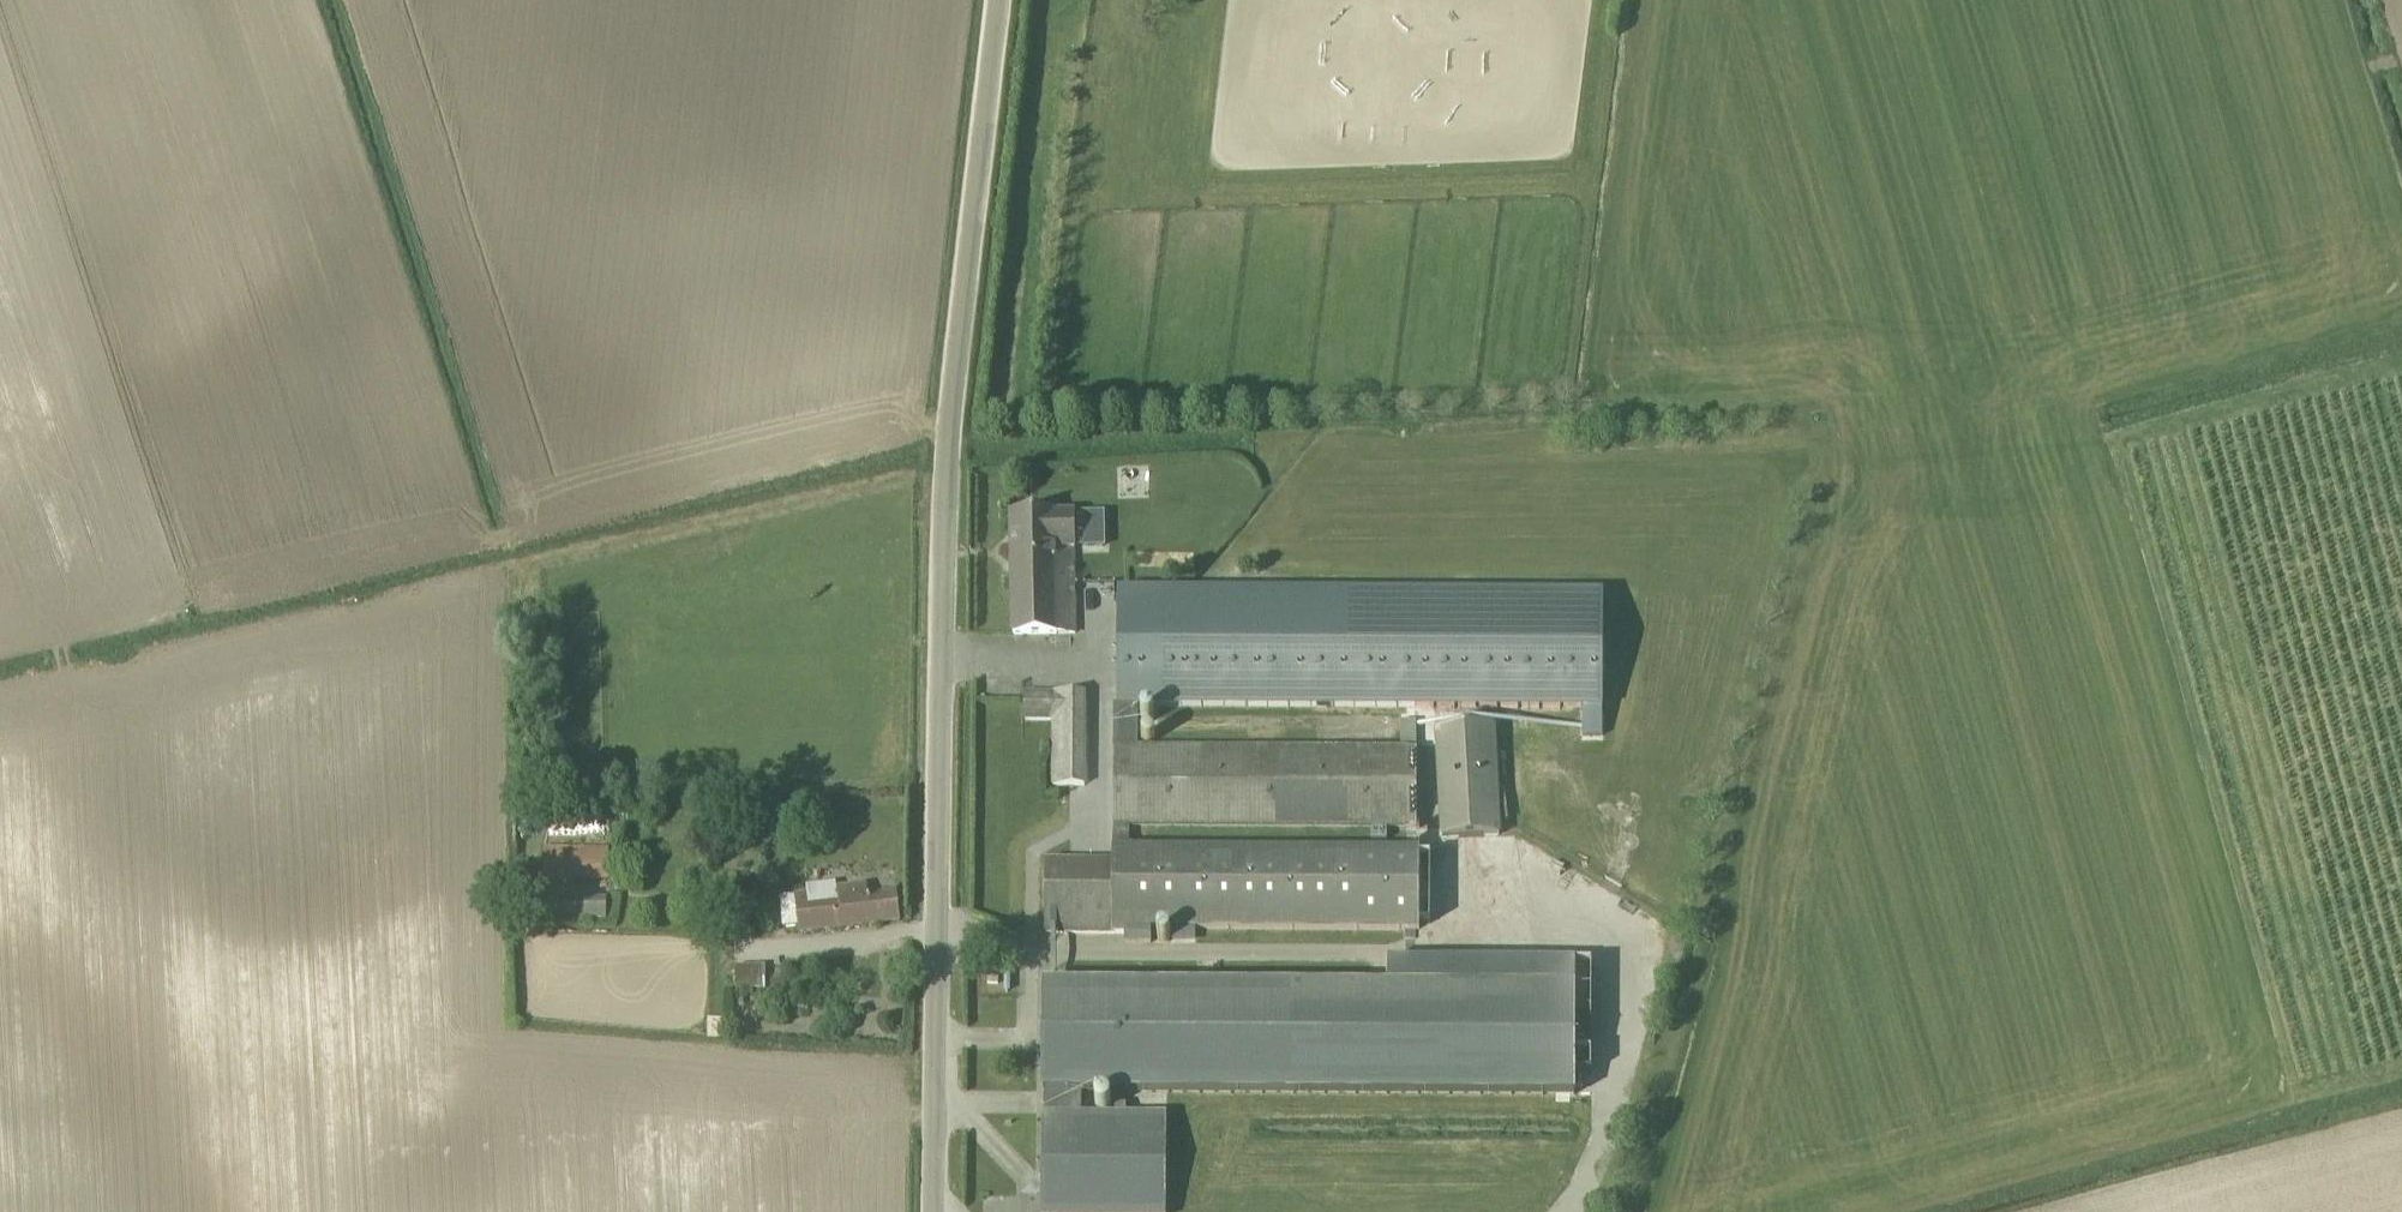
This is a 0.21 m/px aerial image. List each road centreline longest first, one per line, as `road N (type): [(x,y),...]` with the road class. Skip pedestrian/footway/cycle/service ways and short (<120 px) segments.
road 1 (tertiary): [(942,1211),(941,765),(962,369),(1002,0)]

